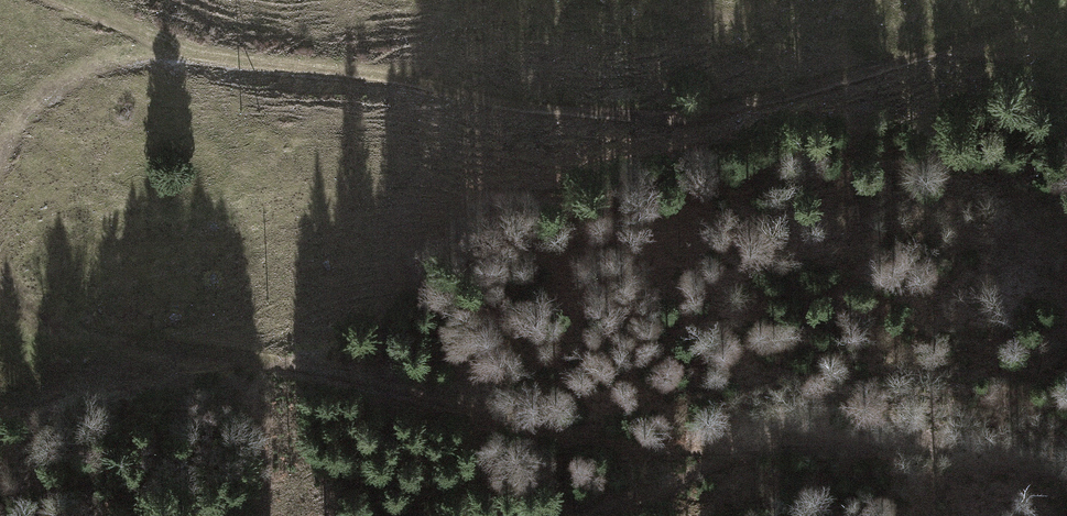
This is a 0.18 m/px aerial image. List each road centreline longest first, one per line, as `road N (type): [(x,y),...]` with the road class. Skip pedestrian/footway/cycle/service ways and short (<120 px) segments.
road 1 (track): [(1066,24),(692,117),(578,114),(138,65),(64,85),(6,138),(0,169)]
road 2 (track): [(0,262),(4,283),(44,334),(570,435),(696,447),(802,435),(881,438),(1066,469)]
road 3 (track): [(47,0),(198,70)]

